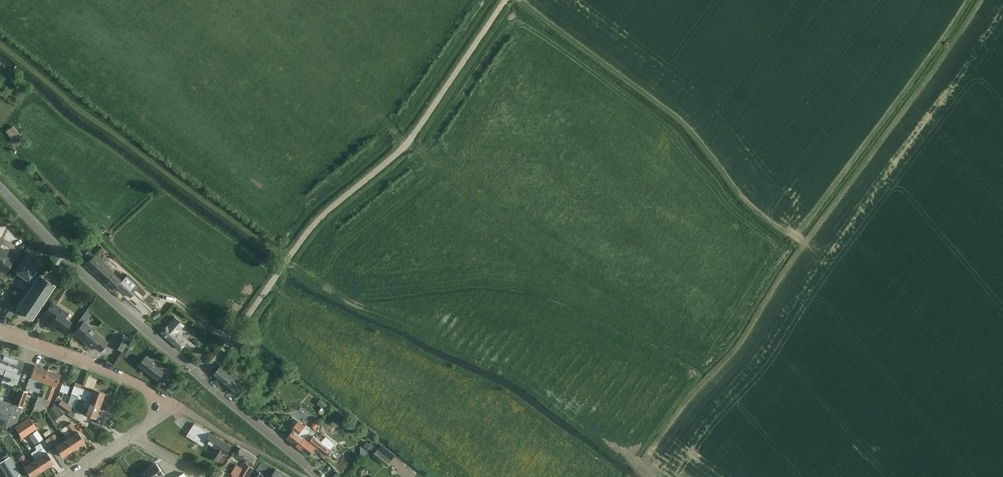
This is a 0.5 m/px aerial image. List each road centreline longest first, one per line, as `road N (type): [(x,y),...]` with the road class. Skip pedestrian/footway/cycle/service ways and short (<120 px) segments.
road 1 (track): [(202,378),(306,234),(410,139),(506,0)]
road 2 (unclassified): [(322,476),(83,273),(0,188)]
road 3 (residential): [(134,436),(160,418),(163,399),(0,334)]

